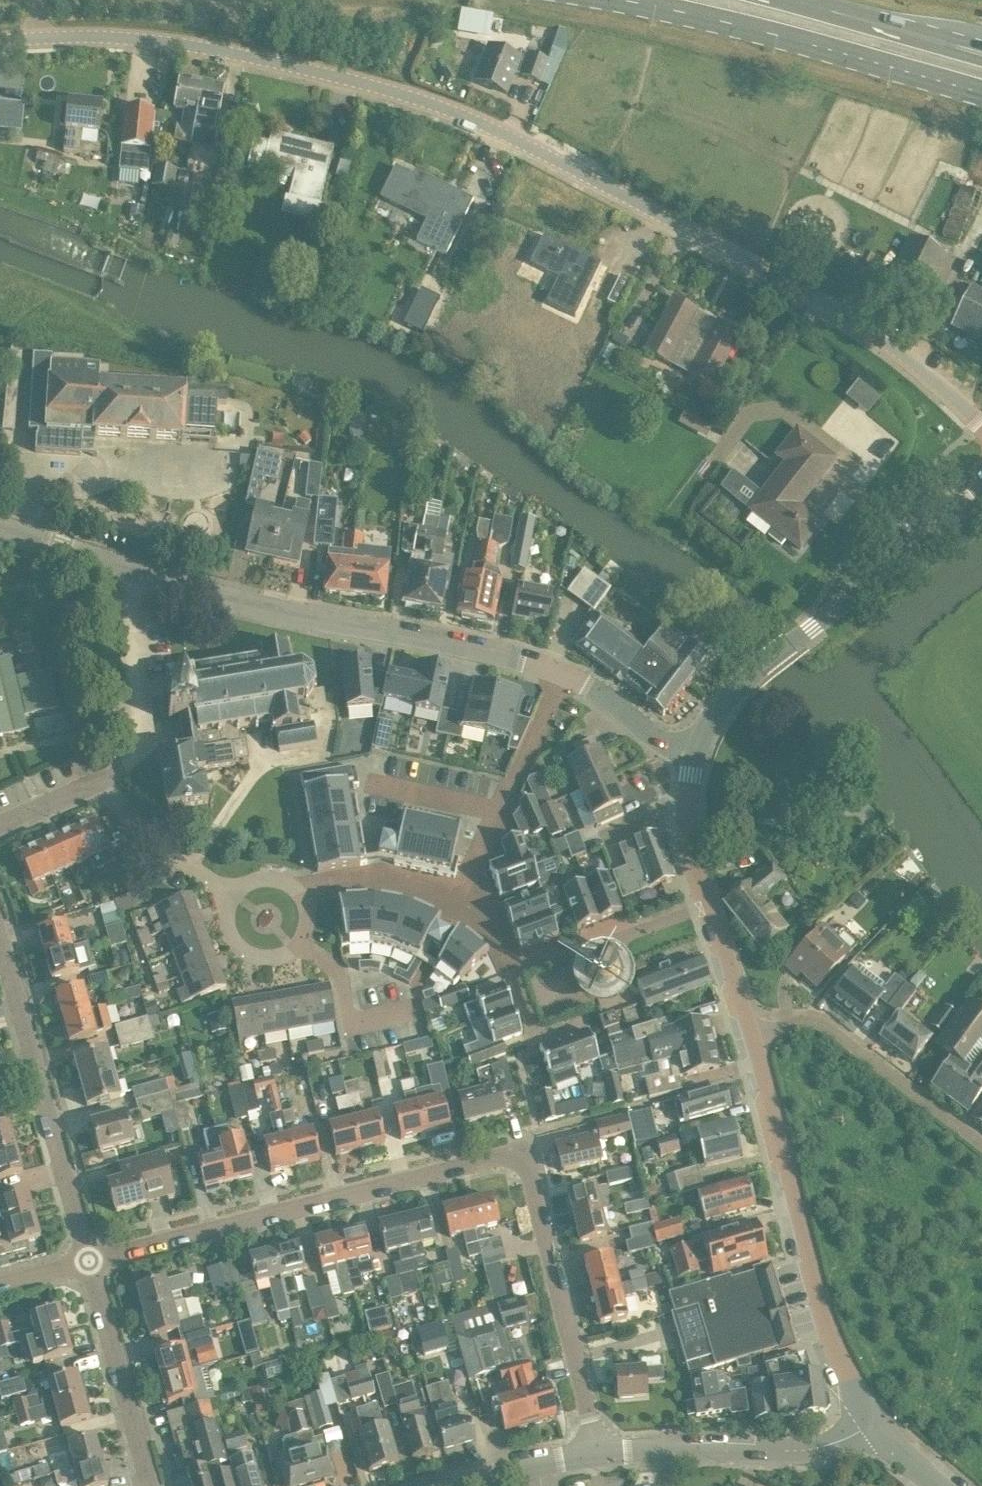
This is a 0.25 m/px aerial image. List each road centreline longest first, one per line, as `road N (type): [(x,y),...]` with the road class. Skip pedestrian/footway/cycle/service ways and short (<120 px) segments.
road 1 (unclassified): [(981,426),(875,332),(818,299),(508,135),(413,98),(140,38),(0,41)]
road 2 (residential): [(601,1455),(532,1176),(521,1159),(499,1158),(88,1261)]
road 3 (residential): [(0,528),(233,602),(566,673)]
road 4 (tertiary): [(872,1427),(839,1358),(751,1033)]
road 5 (tertiary): [(694,752),(739,685),(981,494)]
road 6 (primary): [(623,0),(722,18),(981,92)]
road 7 (residential): [(88,1261),(0,951)]
road 8 (residential): [(0,825),(97,781),(155,850),(235,895)]
road 9 (residential): [(601,1455),(798,1451),(872,1427)]
road 10 (residential): [(751,1033),(797,1020),(842,1032),(981,1141)]
road 11 (residential): [(149,1485),(88,1261)]
road 12 (residential): [(235,895),(227,919),(234,944),(255,959),(290,954),(305,935),(307,913),(288,885),(266,879)]
road 13 (residential): [(476,861),(566,673)]
road 14 (residential): [(707,905),(512,971)]
road 15 (tertiary): [(707,905),(687,806),(694,752)]
road 16 (residential): [(566,673),(654,737),(694,752)]
road 17 (residential): [(457,1485),(555,1458),(601,1455)]
road 18 (primary): [(981,61),(845,15)]
road 19 (primary): [(981,45),(845,15)]
road 20 (tertiary): [(751,1033),(707,905)]

